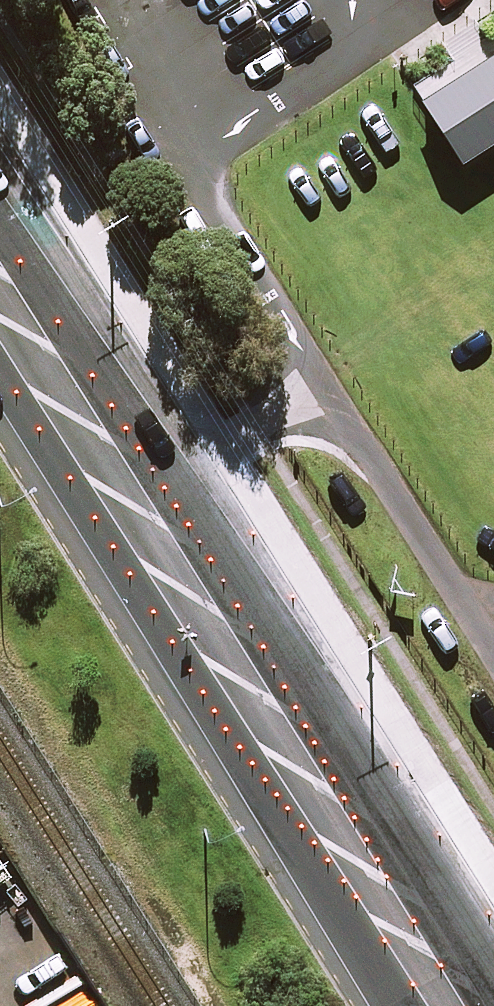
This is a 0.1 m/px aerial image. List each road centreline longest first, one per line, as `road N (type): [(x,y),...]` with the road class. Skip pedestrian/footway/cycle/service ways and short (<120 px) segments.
road 1 (secondary): [(0,193),(493,975)]
road 2 (secondary): [(403,1005),(0,365)]

